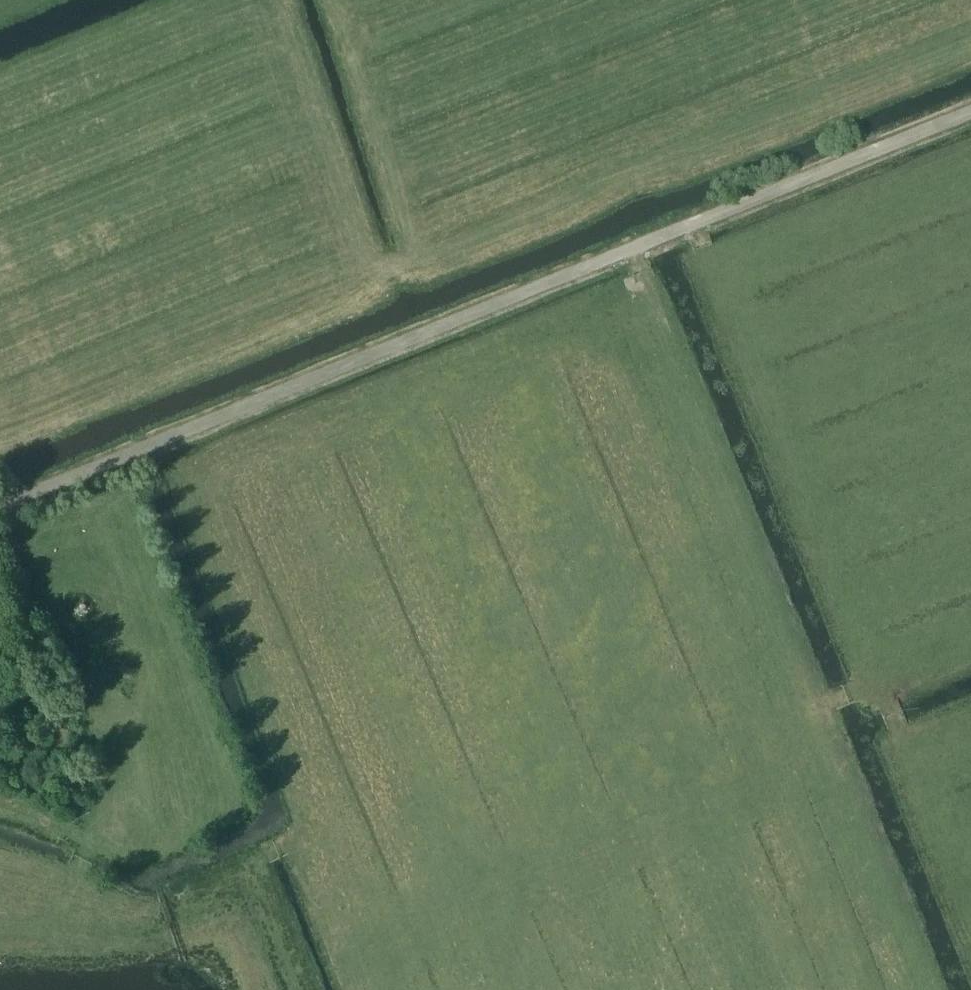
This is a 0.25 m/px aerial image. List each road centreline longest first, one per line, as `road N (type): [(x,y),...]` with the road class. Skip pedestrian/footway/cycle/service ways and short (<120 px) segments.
road 1 (track): [(970,112),(0,503)]

